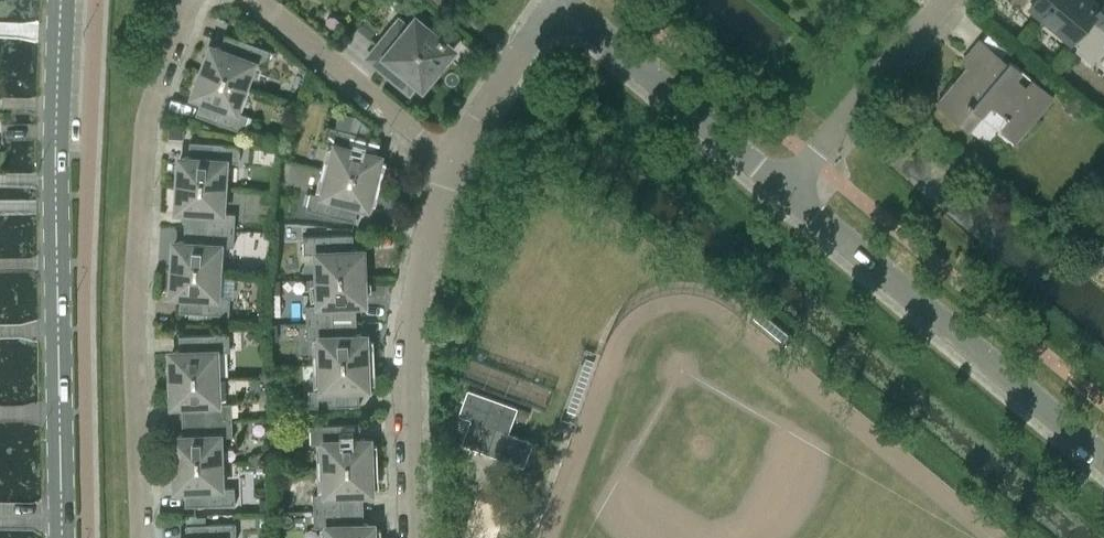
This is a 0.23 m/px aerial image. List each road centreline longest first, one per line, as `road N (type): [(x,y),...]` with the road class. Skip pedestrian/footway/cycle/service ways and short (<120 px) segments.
road 1 (residential): [(142,537),(134,318),(146,116),(190,0)]
road 2 (tertiary): [(61,537),(63,0)]
road 3 (residential): [(1103,453),(788,189)]
road 4 (residential): [(413,537),(406,335),(417,247),(450,157)]
road 5 (residential): [(788,189),(561,7)]
road 6 (residential): [(788,189),(945,0)]
road 7 (residential): [(450,157),(264,0)]
road 8 (residential): [(450,157),(561,7)]

